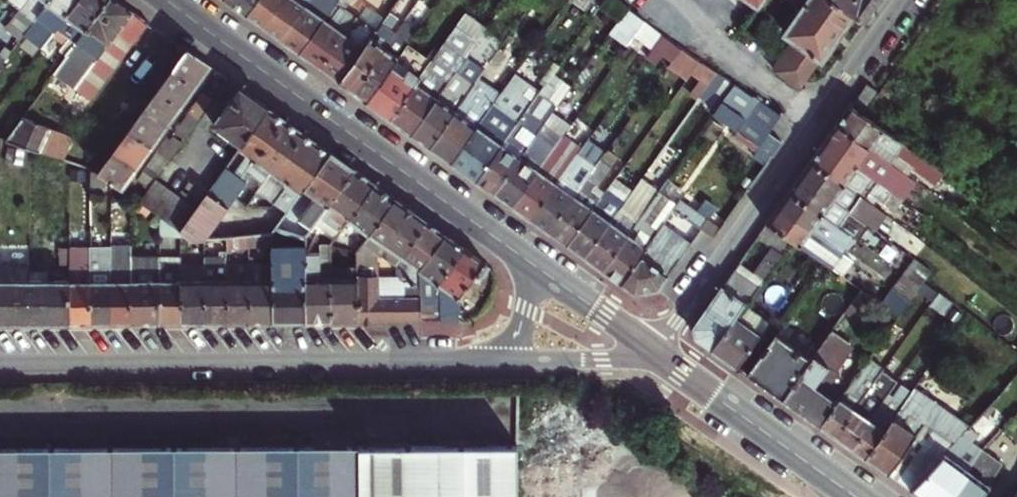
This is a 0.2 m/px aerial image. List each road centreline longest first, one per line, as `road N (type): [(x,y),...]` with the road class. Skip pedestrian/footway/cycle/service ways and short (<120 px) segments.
road 1 (residential): [(510,351),(0,358)]
road 2 (tertiary): [(170,0),(526,259)]
road 3 (residential): [(906,0),(652,353)]
road 4 (tertiary): [(652,353),(862,496)]
road 5 (tertiary): [(526,259),(652,353)]
road 6 (residential): [(652,353),(510,351)]

